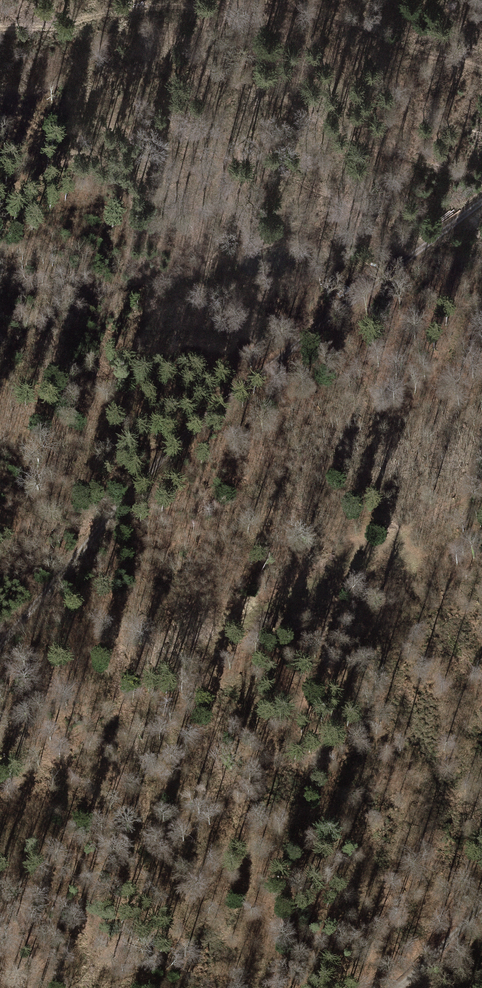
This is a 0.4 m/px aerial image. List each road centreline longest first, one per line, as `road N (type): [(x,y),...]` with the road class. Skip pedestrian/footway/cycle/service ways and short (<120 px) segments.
road 1 (track): [(0,640),(110,513),(220,410),(481,198)]
road 2 (track): [(0,41),(155,10),(245,12),(338,26),(481,68)]
road 3 (track): [(396,987),(481,904)]

